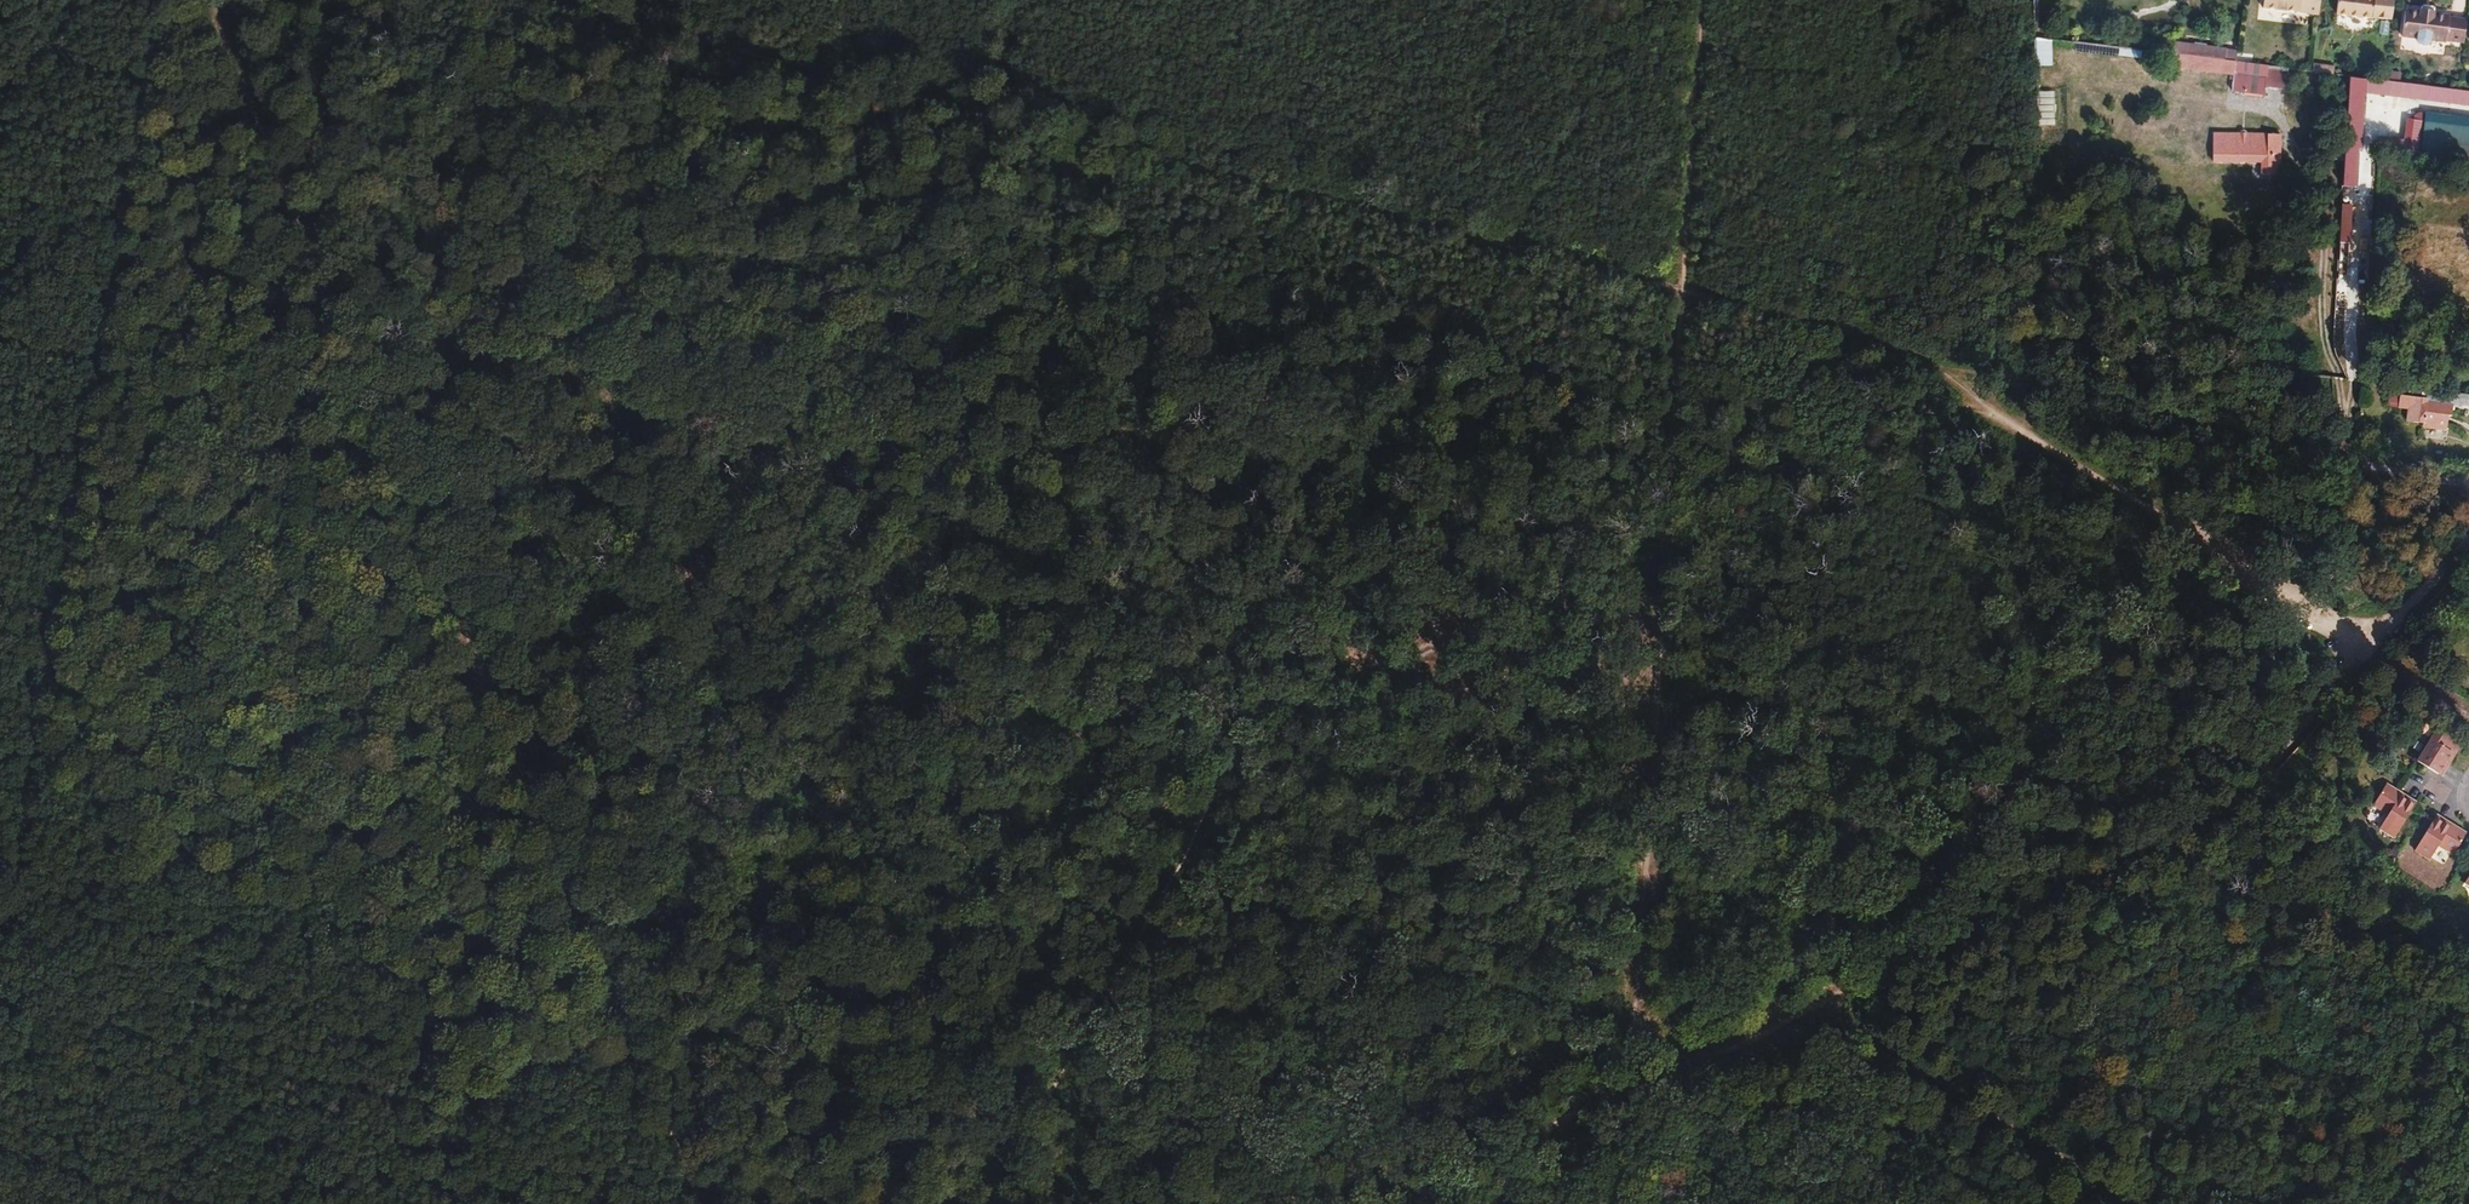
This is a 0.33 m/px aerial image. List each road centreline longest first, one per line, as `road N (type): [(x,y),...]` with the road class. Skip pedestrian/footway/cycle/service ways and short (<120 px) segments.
road 1 (track): [(0,1001),(123,951),(565,918),(759,886),(1074,728),(1194,693),(1268,693),(1389,666),(1534,603),(1672,526),(1817,430),(1907,406),(1991,397)]
road 2 (track): [(687,1203),(565,918),(211,0)]
road 3 (track): [(1027,0),(859,1203)]
road 4 (track): [(1625,1203),(1707,0)]
road 5 (track): [(158,0),(0,938)]
road 6 (track): [(0,111),(94,0)]
road 7 (residential): [(2369,644),(2468,543)]

